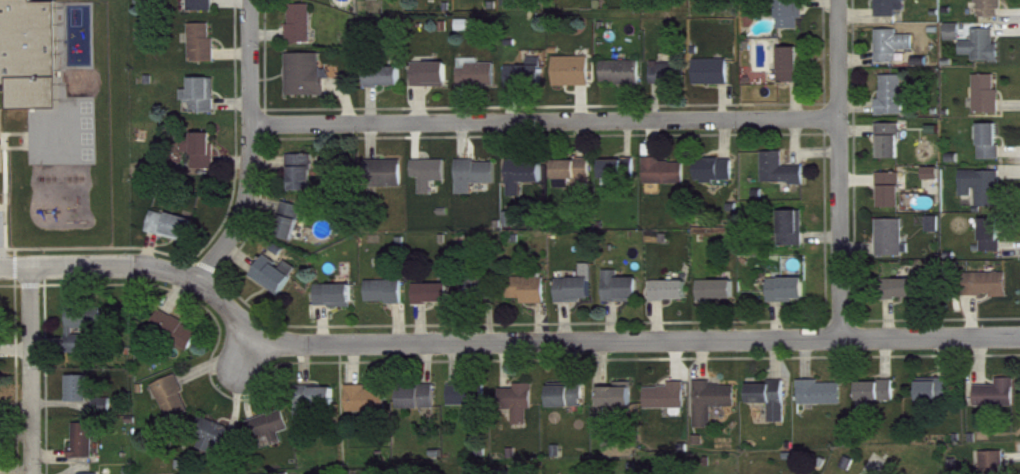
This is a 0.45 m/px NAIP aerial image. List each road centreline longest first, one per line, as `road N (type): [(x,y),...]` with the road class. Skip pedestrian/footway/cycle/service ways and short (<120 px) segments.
road 1 (residential): [(0,268),(146,263),(202,274),(255,327),(313,344),(1019,334)]
road 2 (residential): [(252,124),(838,117)]
road 3 (residential): [(840,0),(844,333)]
road 4 (residential): [(256,0),(248,207),(234,243),(202,274)]
road 5 (residential): [(28,268),(33,473)]

